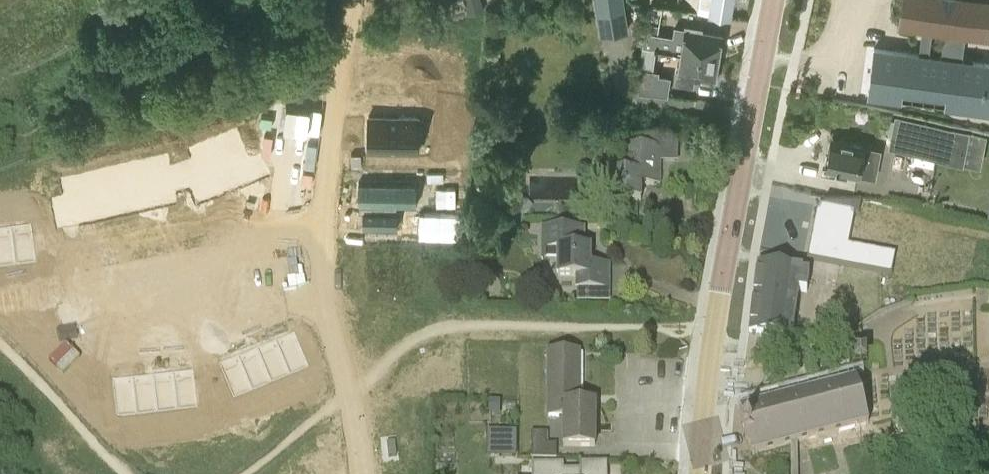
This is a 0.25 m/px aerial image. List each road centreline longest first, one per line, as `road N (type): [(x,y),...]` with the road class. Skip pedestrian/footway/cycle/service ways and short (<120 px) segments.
road 1 (tertiary): [(698,473),(713,329),(776,0)]
road 2 (residential): [(317,270),(350,0)]
road 3 (residential): [(68,320),(317,270)]
road 4 (residential): [(361,473),(317,270)]

